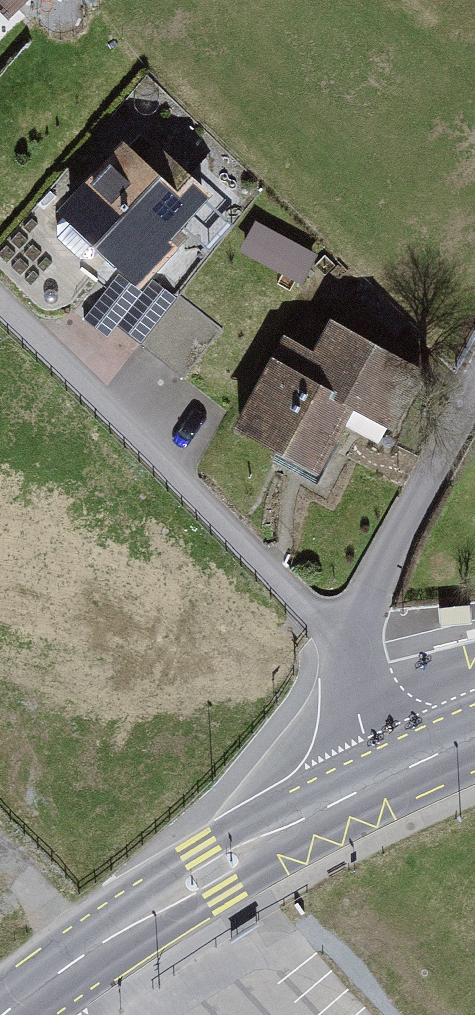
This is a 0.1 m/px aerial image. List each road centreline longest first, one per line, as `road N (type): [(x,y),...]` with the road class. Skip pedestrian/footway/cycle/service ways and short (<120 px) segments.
road 1 (residential): [(340,637),(0,302)]
road 2 (tertiary): [(4,1014),(104,940),(339,798)]
road 3 (residential): [(340,637),(474,394)]
road 4 (residential): [(339,798),(325,729),(340,637)]
road 5 (tertiary): [(339,798),(474,736)]

